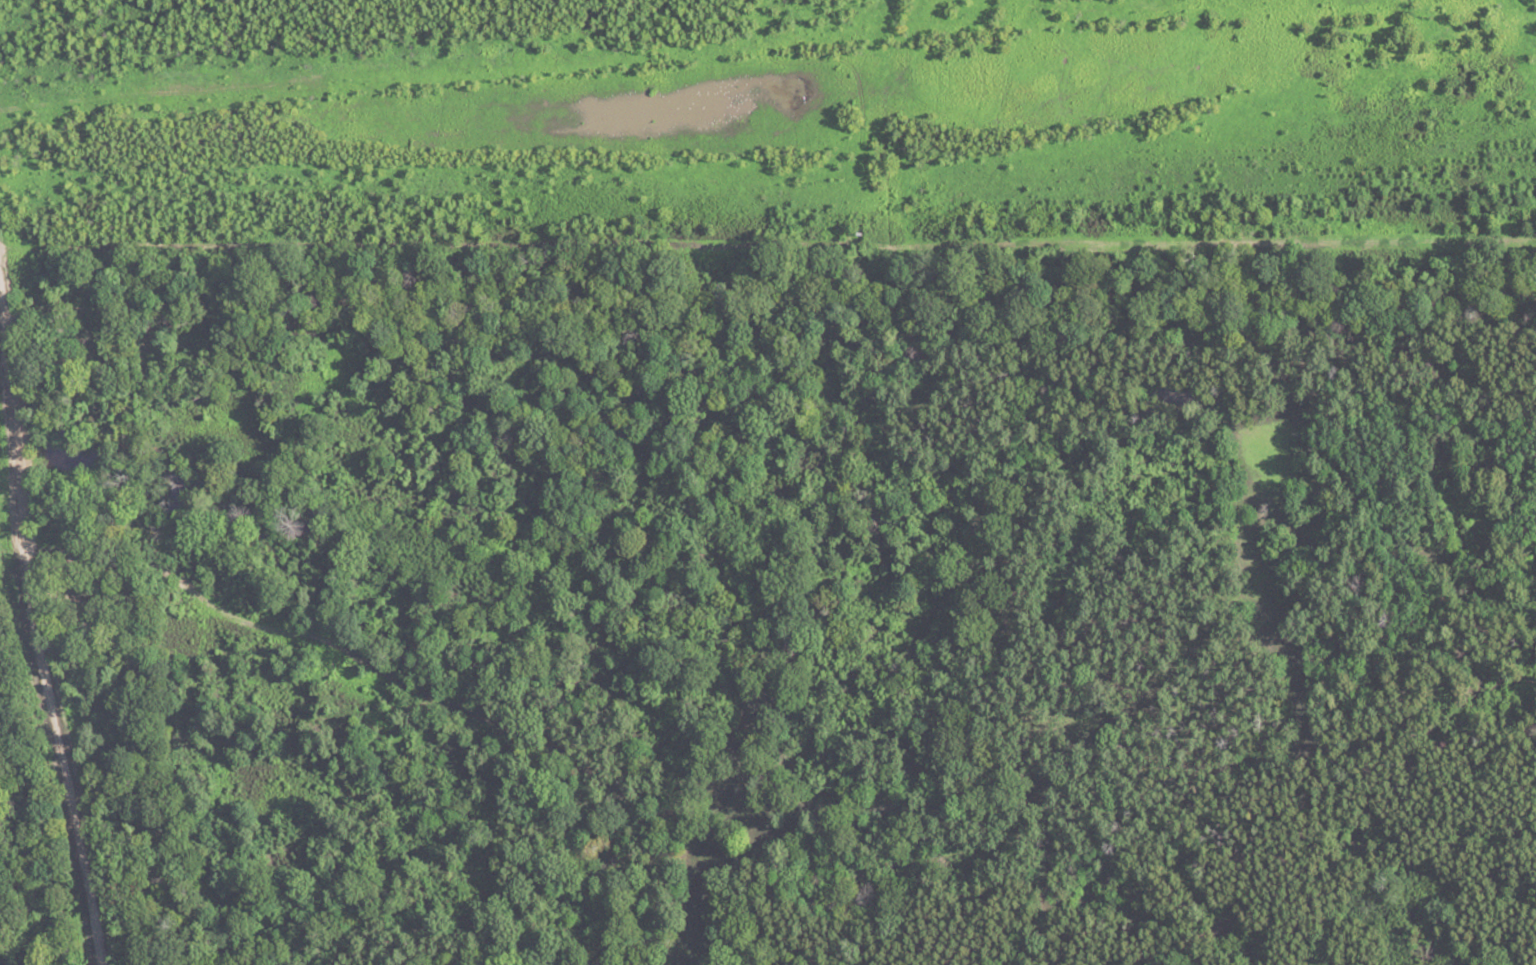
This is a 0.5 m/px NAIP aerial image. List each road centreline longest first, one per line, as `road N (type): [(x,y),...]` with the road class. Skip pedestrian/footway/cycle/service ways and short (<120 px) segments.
road 1 (residential): [(98,964),(68,758),(33,611),(0,305)]

